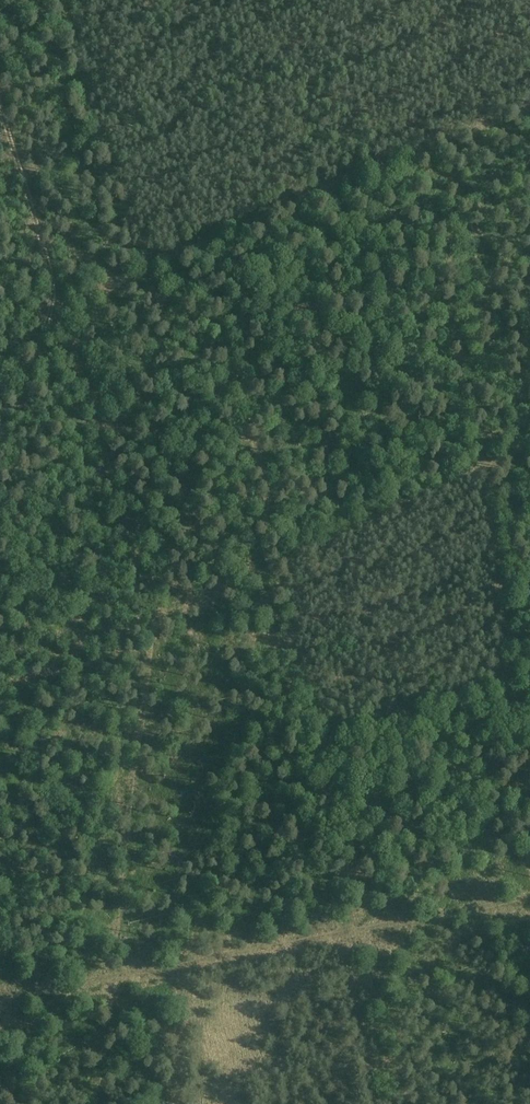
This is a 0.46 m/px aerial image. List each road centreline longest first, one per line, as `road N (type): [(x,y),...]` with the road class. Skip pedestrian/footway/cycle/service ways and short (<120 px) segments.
road 1 (track): [(0,119),(43,268),(53,337),(0,376)]

